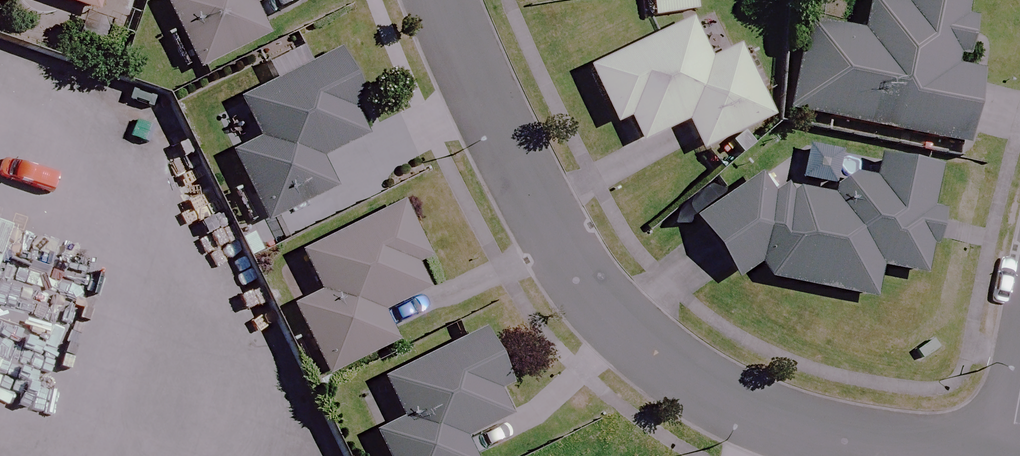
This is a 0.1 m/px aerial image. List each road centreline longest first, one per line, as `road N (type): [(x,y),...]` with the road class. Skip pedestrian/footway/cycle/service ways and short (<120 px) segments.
road 1 (residential): [(439,0),(523,178),(598,300),(682,372),(771,423),(931,455)]

